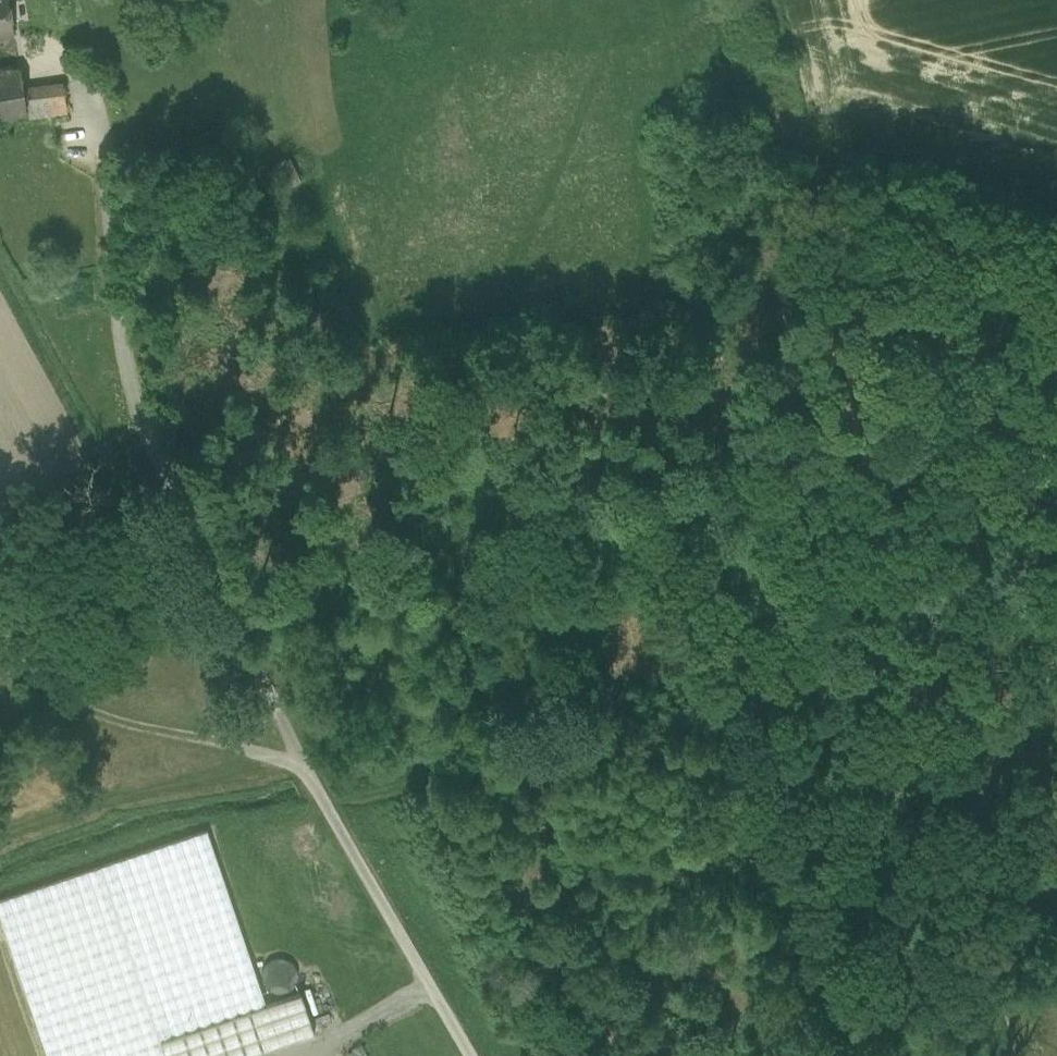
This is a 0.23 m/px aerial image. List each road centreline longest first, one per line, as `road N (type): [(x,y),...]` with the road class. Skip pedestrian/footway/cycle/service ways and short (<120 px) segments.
road 1 (track): [(294,753),(149,469),(102,115),(73,56),(39,47)]
road 2 (track): [(469,1055),(294,753),(166,733),(66,699),(0,614)]

